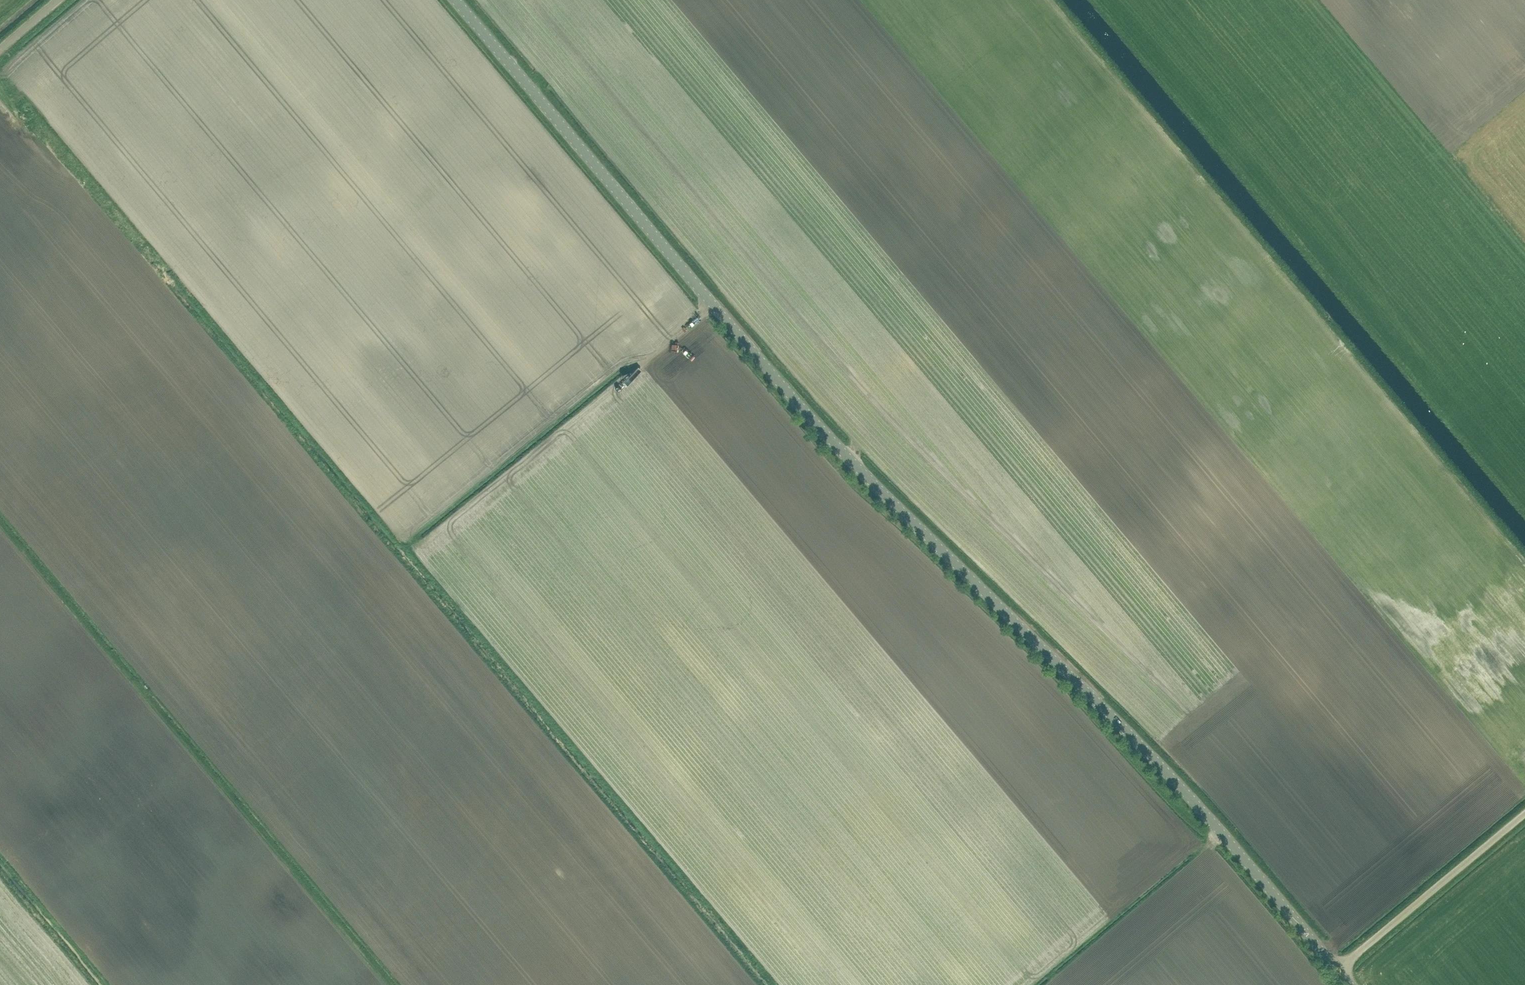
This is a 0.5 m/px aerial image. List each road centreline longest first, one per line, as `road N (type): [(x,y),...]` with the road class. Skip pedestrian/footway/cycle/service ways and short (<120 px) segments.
road 1 (tertiary): [(1339,969),(1240,851),(1034,634),(869,481),(459,0)]
road 2 (unclassified): [(1339,969),(1524,814)]

